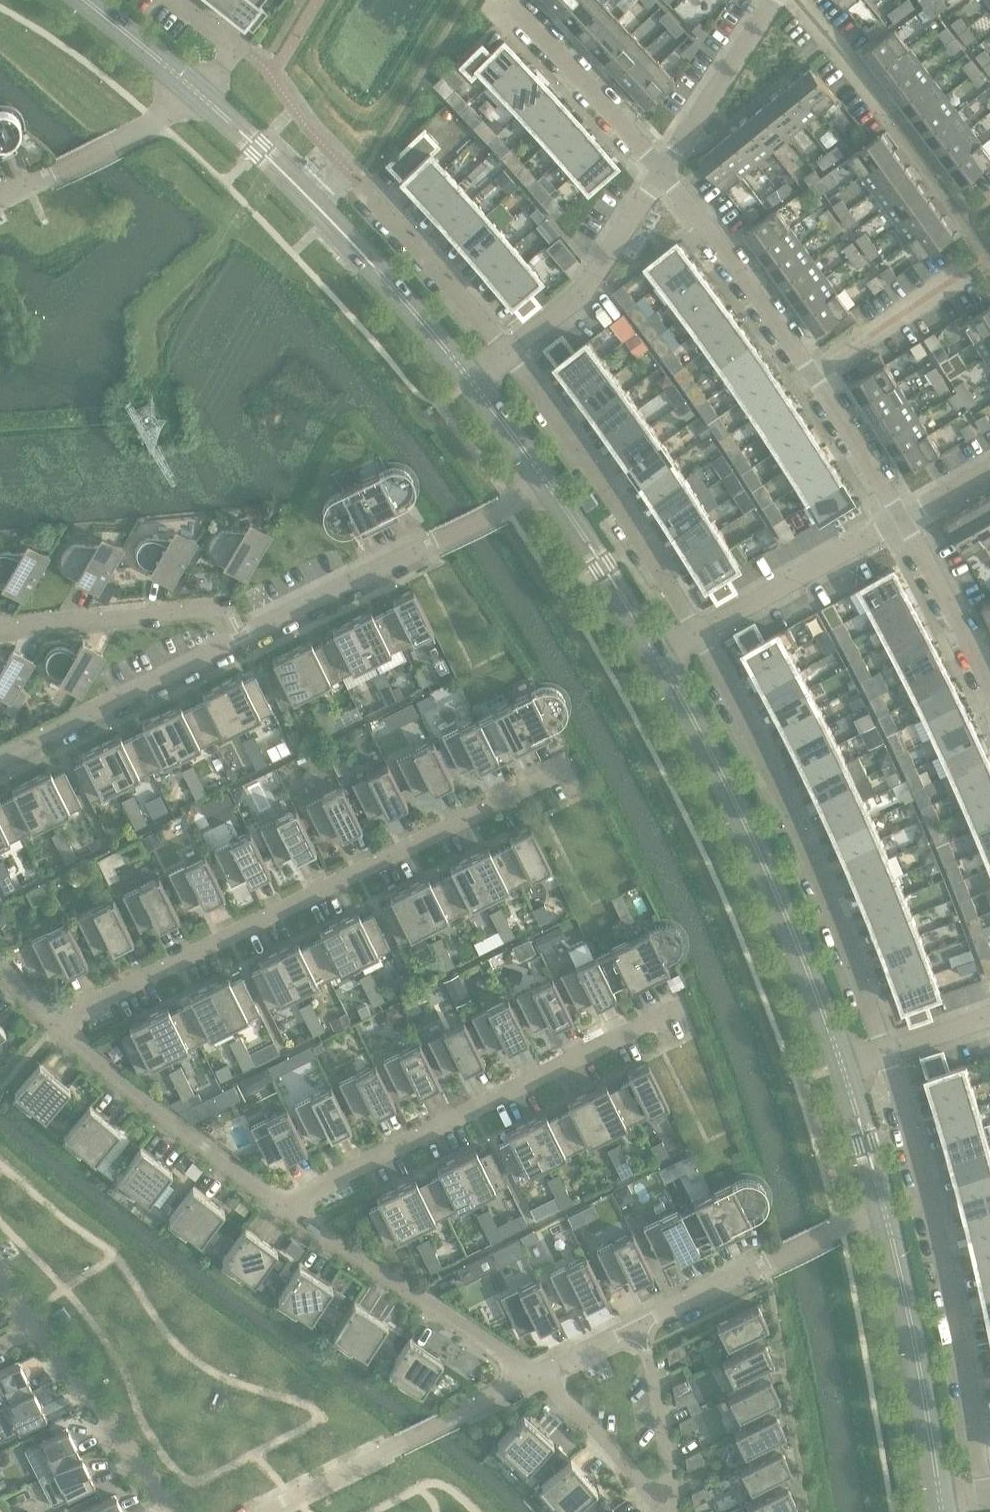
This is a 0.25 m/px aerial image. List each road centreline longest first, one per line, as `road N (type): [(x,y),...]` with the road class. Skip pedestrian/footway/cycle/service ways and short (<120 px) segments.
road 1 (residential): [(53,1025),(584,768)]
road 2 (residential): [(889,1053),(804,837),(698,633)]
road 3 (residential): [(986,1500),(935,1203),(889,1053)]
road 4 (tertiary): [(842,1069),(751,833),(658,656)]
road 5 (residential): [(281,1205),(675,1015)]
road 6 (tertiary): [(473,378),(375,266),(201,94)]
road 7 (residential): [(234,644),(548,488)]
road 8 (residential): [(698,633),(597,470),(510,351)]
road 9 (residential): [(539,1377),(281,1205)]
road 10 (residential): [(262,1511),(539,1377)]
road 11 (tertiary): [(942,1507),(889,1206)]
road 12 (residential): [(281,1205),(53,1025)]
road 13 (residential): [(640,1328),(889,1206)]
road 14 (residential): [(0,760),(234,644)]
road 15 (residential): [(510,351),(570,317),(673,160)]
road 16 (residential): [(814,369),(673,160)]
road 17 (residential): [(0,634),(214,616),(234,644)]
road 18 (residential): [(698,633),(904,519)]
road 19 (residential): [(510,351),(358,180)]
road 20 (residential): [(0,197),(201,94)]
road 21 (residential): [(164,1511),(41,1326)]
road 22 (residential): [(673,160),(525,0)]
road 23 (residential): [(989,703),(904,519)]
road 24 (tertiary): [(658,656),(548,488)]
road 25 (residential): [(673,160),(776,0)]
road 26 (residential): [(673,1511),(640,1328)]
road 27 (residential): [(814,369),(968,272)]
road 28 (residential): [(661,1511),(605,1440),(539,1377)]
road 29 (residential): [(904,519),(814,369)]
road 30 (tertiary): [(201,94),(83,0)]
road 31 (residential): [(896,113),(797,0)]
road 32 (tertiary): [(889,1206),(842,1069)]
road 33 (residential): [(201,94),(239,46),(175,0)]
road 34 (tertiary): [(548,488),(473,378)]

